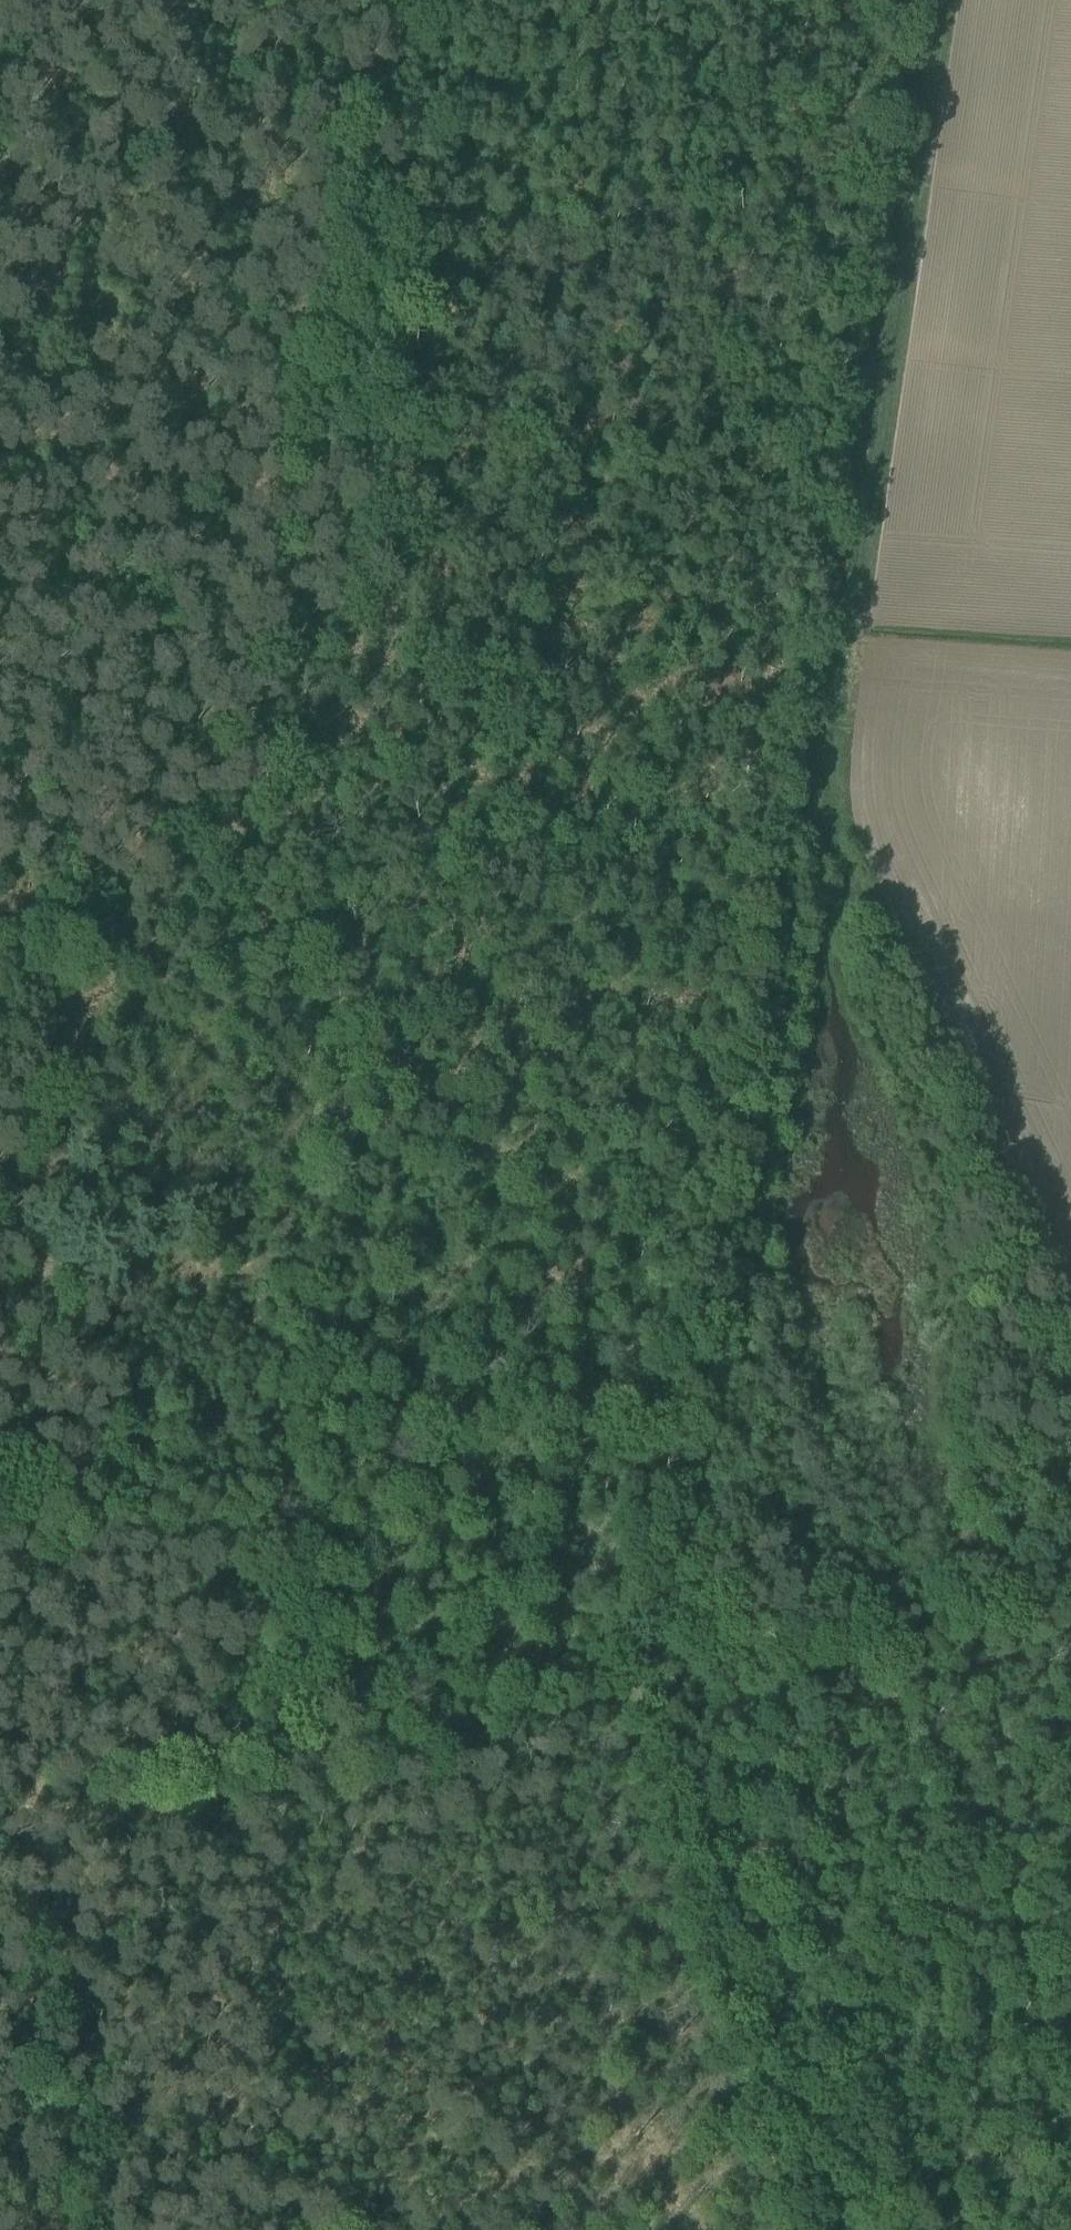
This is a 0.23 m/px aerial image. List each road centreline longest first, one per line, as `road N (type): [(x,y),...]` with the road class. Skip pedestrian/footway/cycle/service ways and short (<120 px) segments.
road 1 (track): [(646,1708),(350,1755),(311,1741),(311,1516),(224,1488),(0,1497)]
road 2 (track): [(793,2229),(646,1708)]

